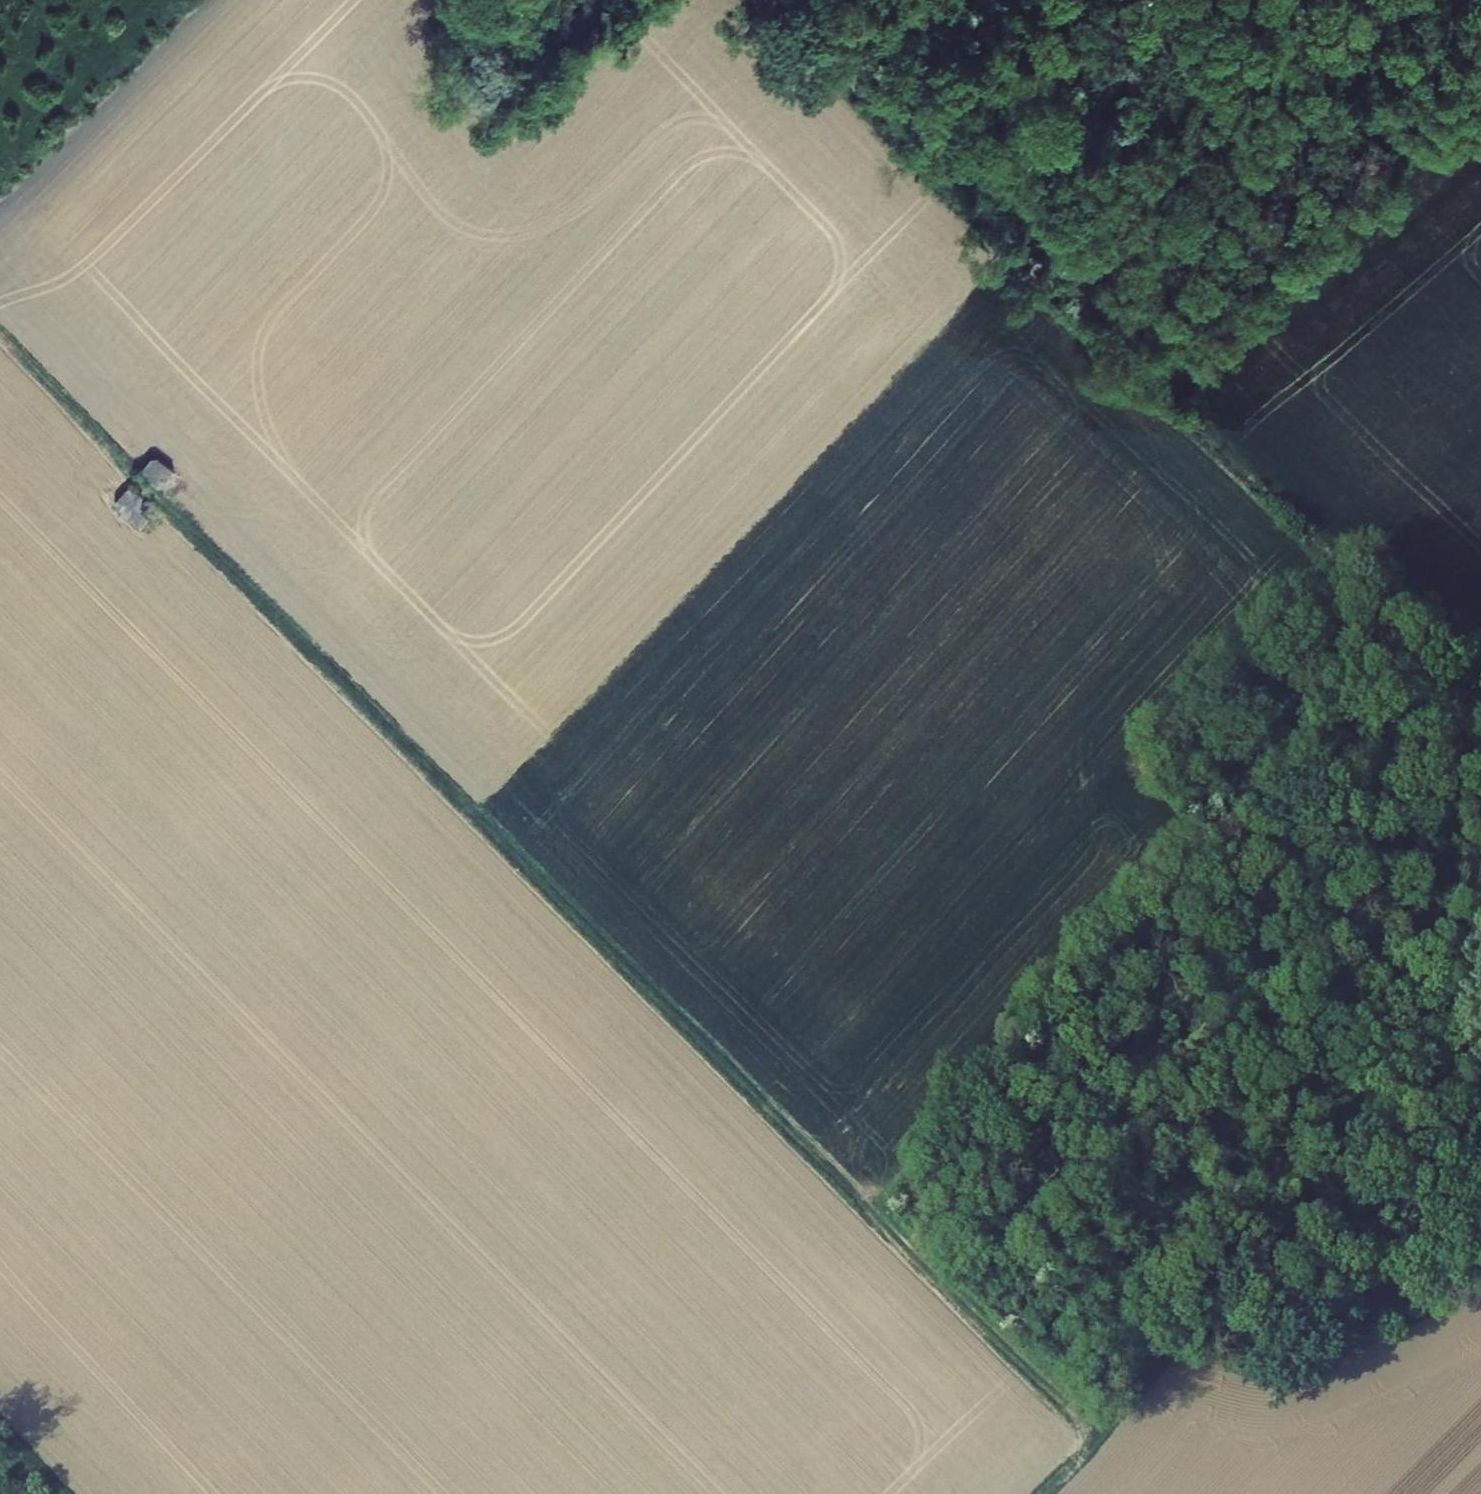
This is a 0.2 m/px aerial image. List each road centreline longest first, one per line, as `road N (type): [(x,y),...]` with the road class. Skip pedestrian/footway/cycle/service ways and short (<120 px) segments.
road 1 (track): [(1049,1493),(1083,1461),(0,334)]

